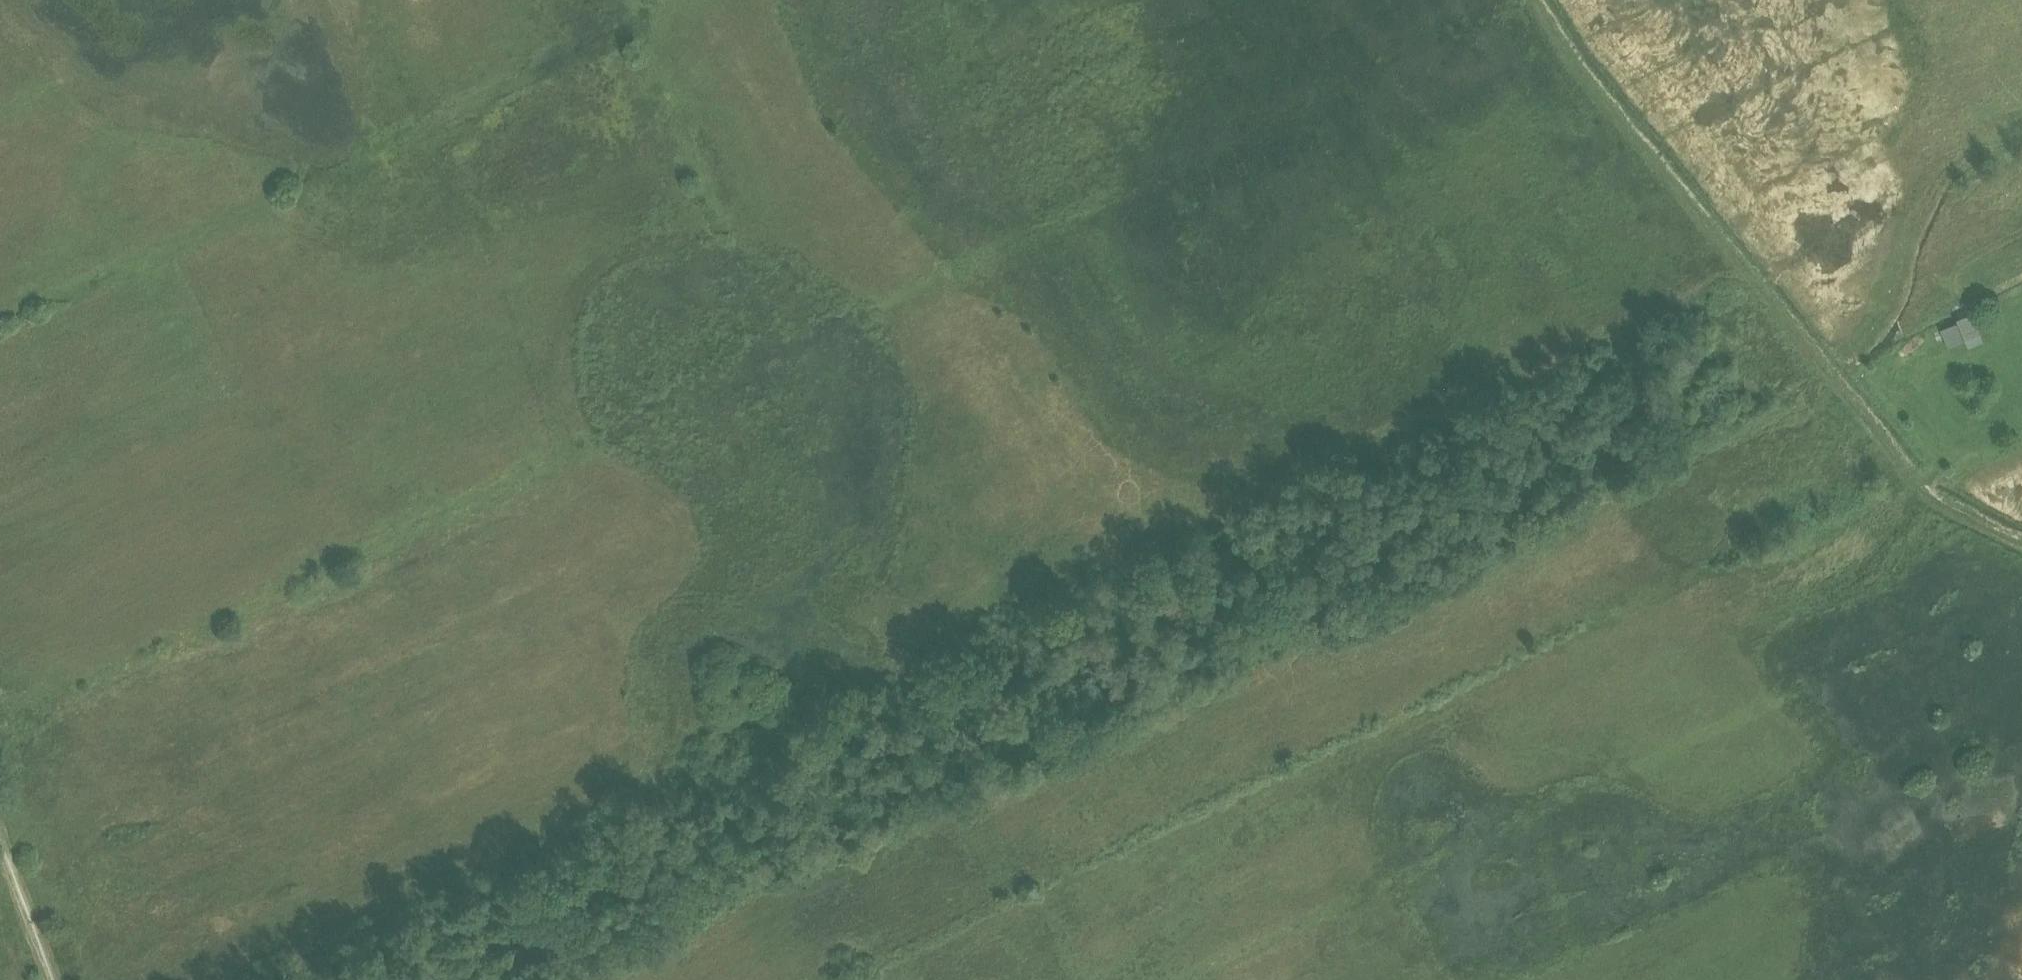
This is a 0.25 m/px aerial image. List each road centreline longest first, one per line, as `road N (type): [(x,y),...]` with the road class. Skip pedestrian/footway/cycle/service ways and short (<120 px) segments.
road 1 (track): [(2021,545),(1921,488),(1823,367)]
road 2 (track): [(0,832),(54,979)]

